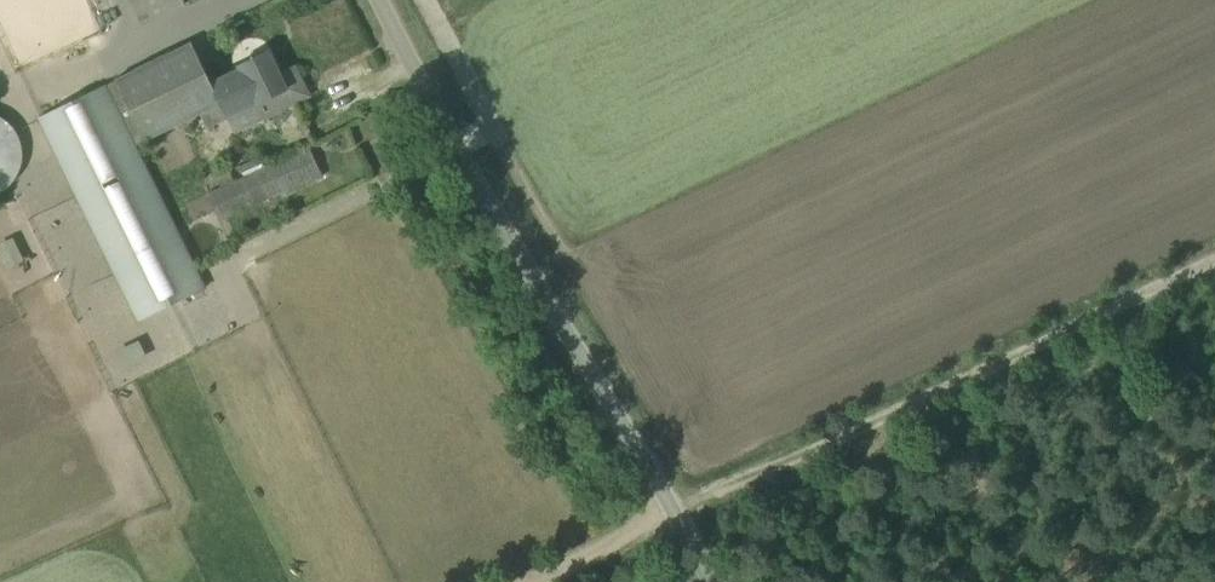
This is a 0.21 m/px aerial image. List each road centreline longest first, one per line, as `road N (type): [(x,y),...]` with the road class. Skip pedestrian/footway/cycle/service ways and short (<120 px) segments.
road 1 (unclassified): [(710,581),(441,121),(383,0)]
road 2 (track): [(1214,261),(673,512)]
road 3 (track): [(524,581),(673,512)]

